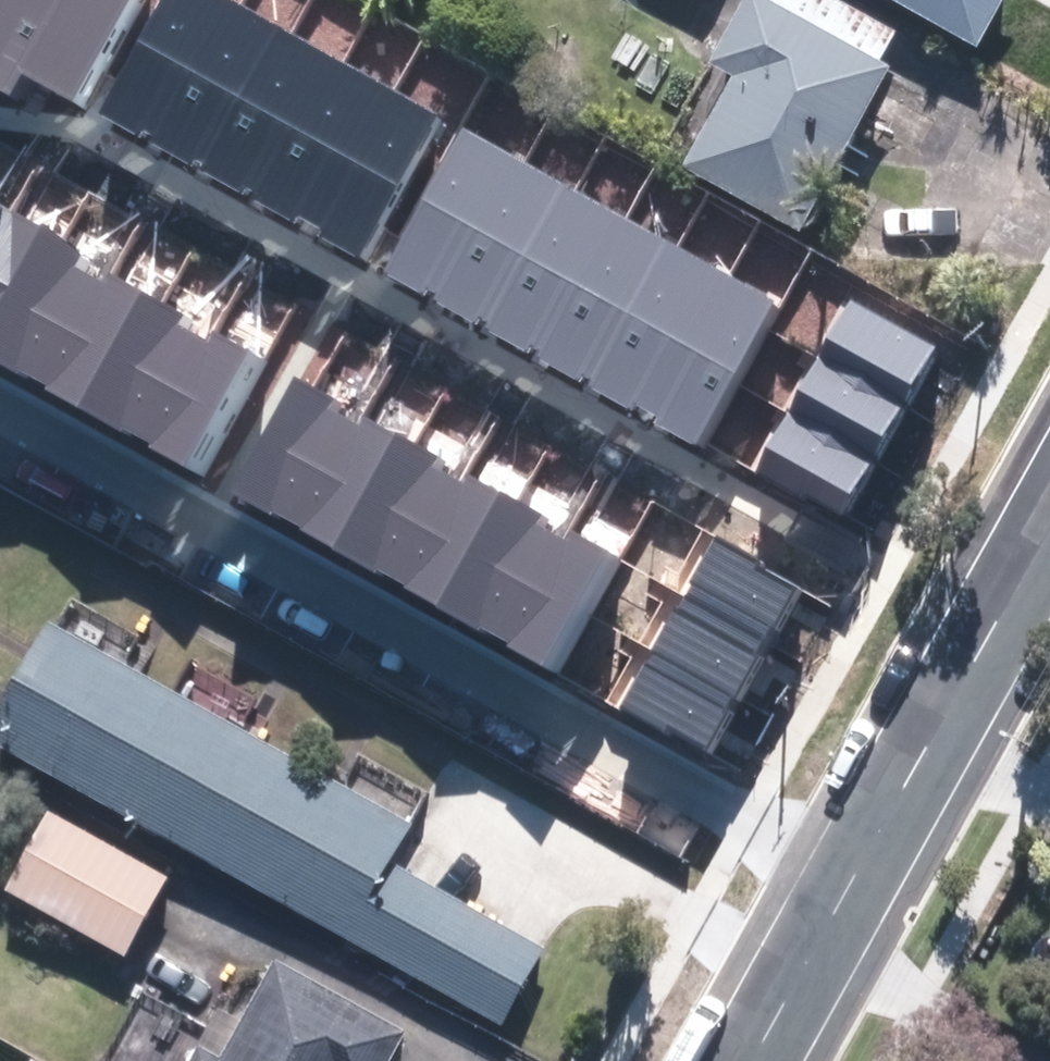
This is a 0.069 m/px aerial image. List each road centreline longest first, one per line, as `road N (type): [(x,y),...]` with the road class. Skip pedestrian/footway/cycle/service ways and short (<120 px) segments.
road 1 (residential): [(837,898),(0,446)]
road 2 (tertiary): [(1049,520),(837,898)]
road 3 (tertiary): [(837,898),(746,1060)]

